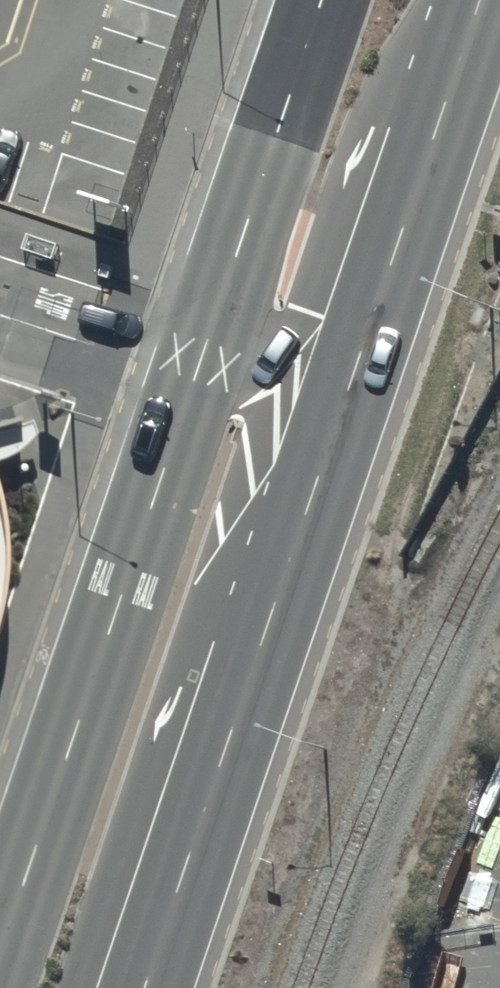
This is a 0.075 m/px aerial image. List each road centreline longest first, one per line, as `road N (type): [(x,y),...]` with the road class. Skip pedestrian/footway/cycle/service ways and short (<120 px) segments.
road 1 (trunk): [(0,962),(205,369)]
road 2 (trunk): [(482,0),(291,559)]
road 3 (trunk): [(291,559),(173,703),(74,987)]
road 4 (trunk): [(452,0),(372,131),(298,335),(252,368),(205,369)]
road 5 (trunk): [(291,559),(145,987)]
road 6 (trunk): [(205,369),(327,0)]

